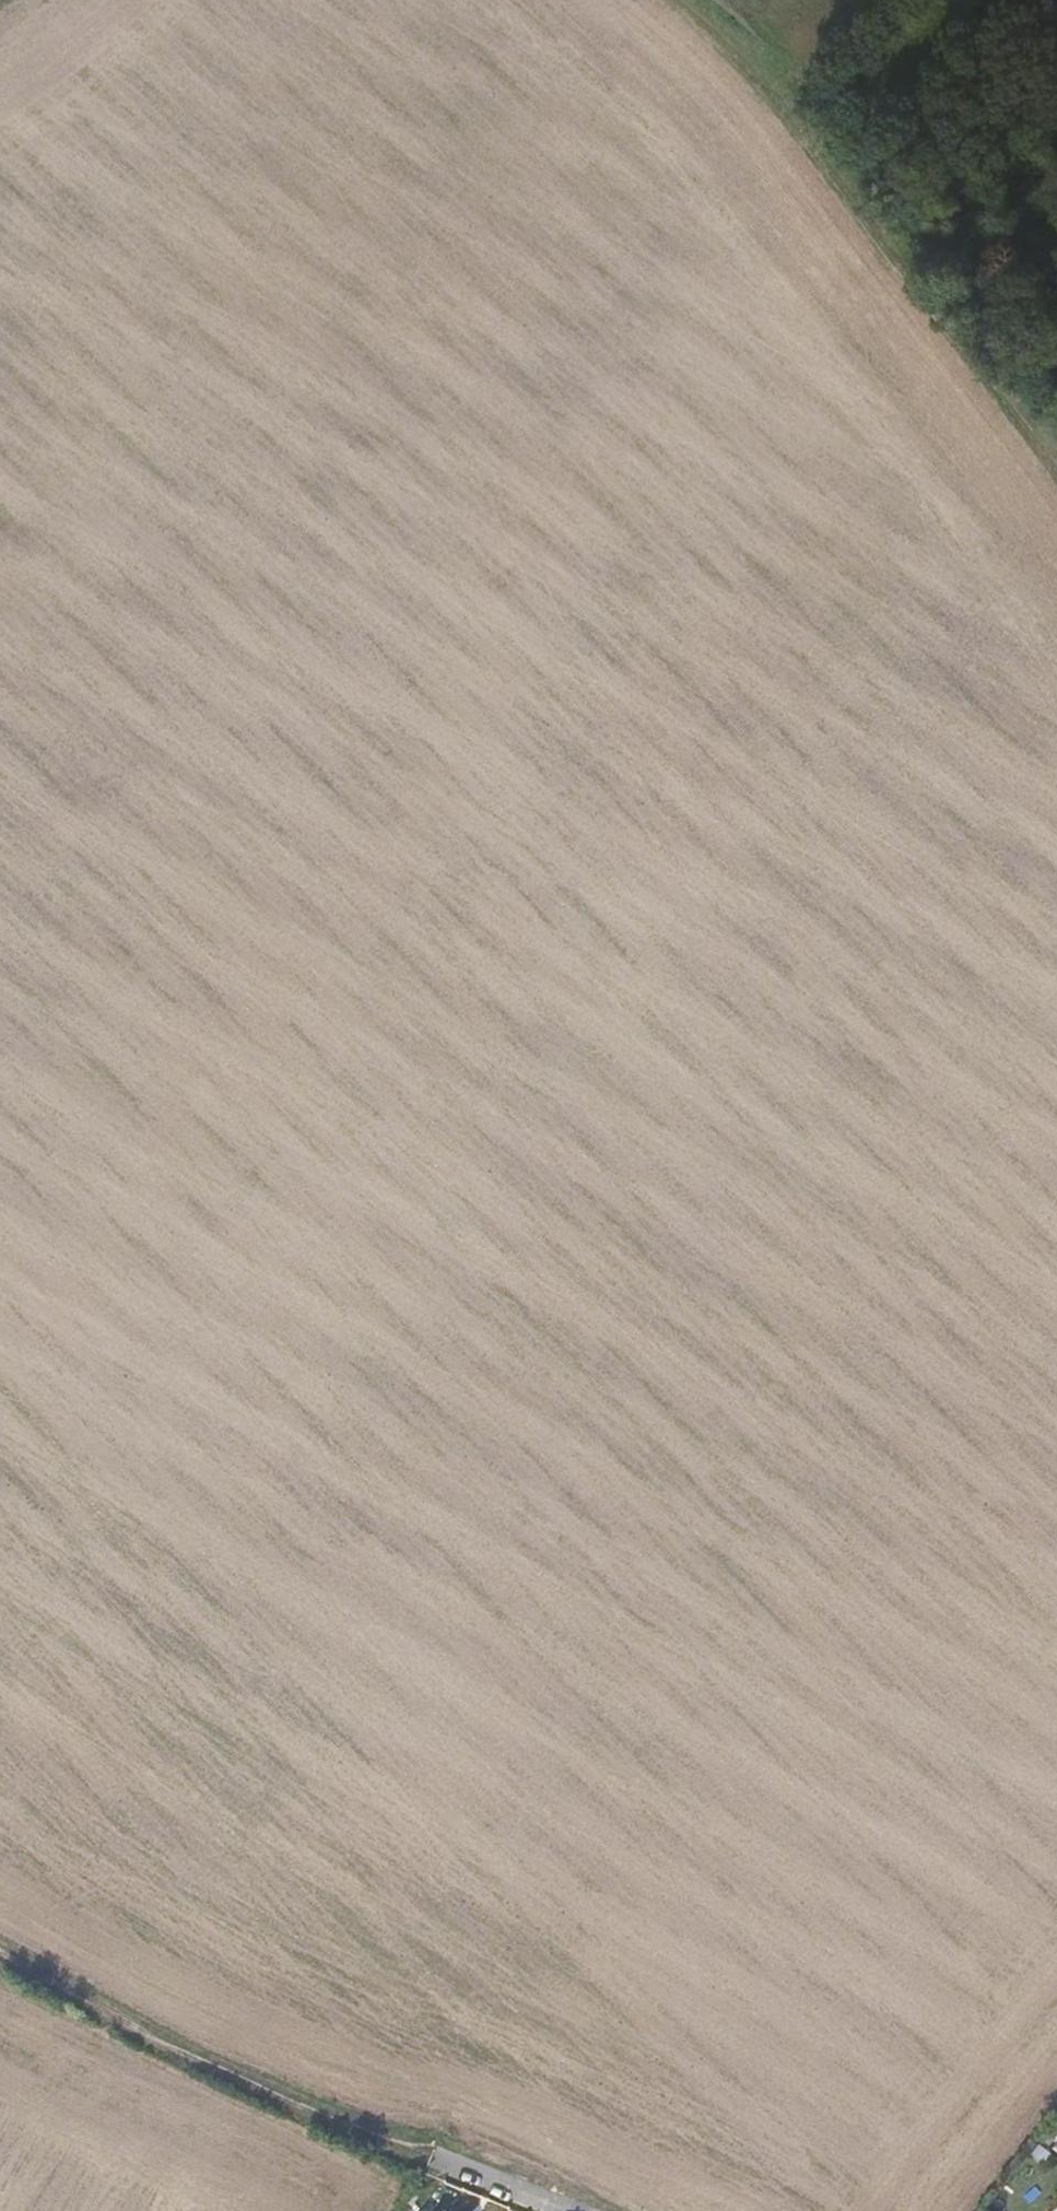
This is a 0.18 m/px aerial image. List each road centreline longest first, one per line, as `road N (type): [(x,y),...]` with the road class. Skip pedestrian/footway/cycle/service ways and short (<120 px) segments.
road 1 (track): [(1056,435),(849,151),(684,0)]
road 2 (track): [(439,2166),(0,1950)]

